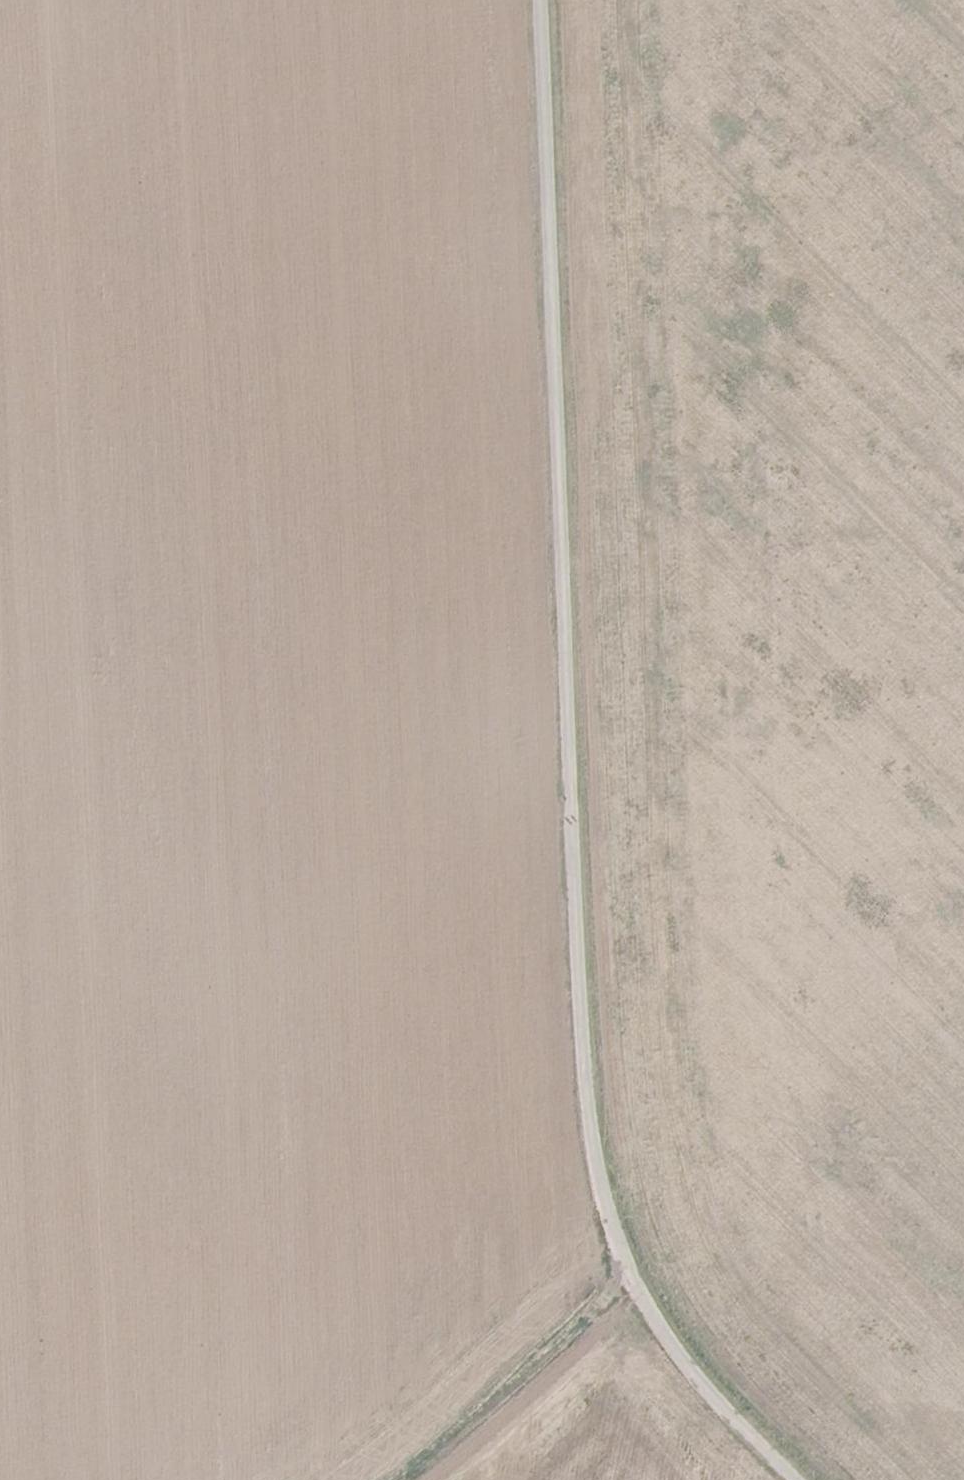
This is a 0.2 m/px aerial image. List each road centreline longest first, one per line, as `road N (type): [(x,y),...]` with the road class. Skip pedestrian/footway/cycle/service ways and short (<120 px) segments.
road 1 (residential): [(546,0),(599,1032),(636,1241),(717,1384),(809,1479)]

